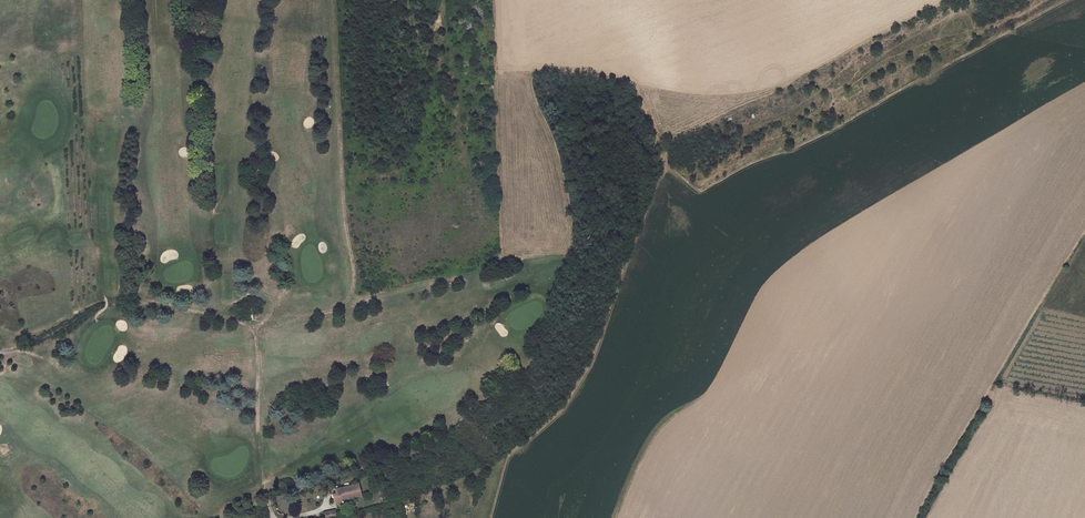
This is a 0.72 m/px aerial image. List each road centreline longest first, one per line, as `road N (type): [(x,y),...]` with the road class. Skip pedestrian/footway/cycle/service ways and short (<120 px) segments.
road 1 (track): [(274,517),(257,446),(260,329),(330,313),(350,294),(342,190)]

